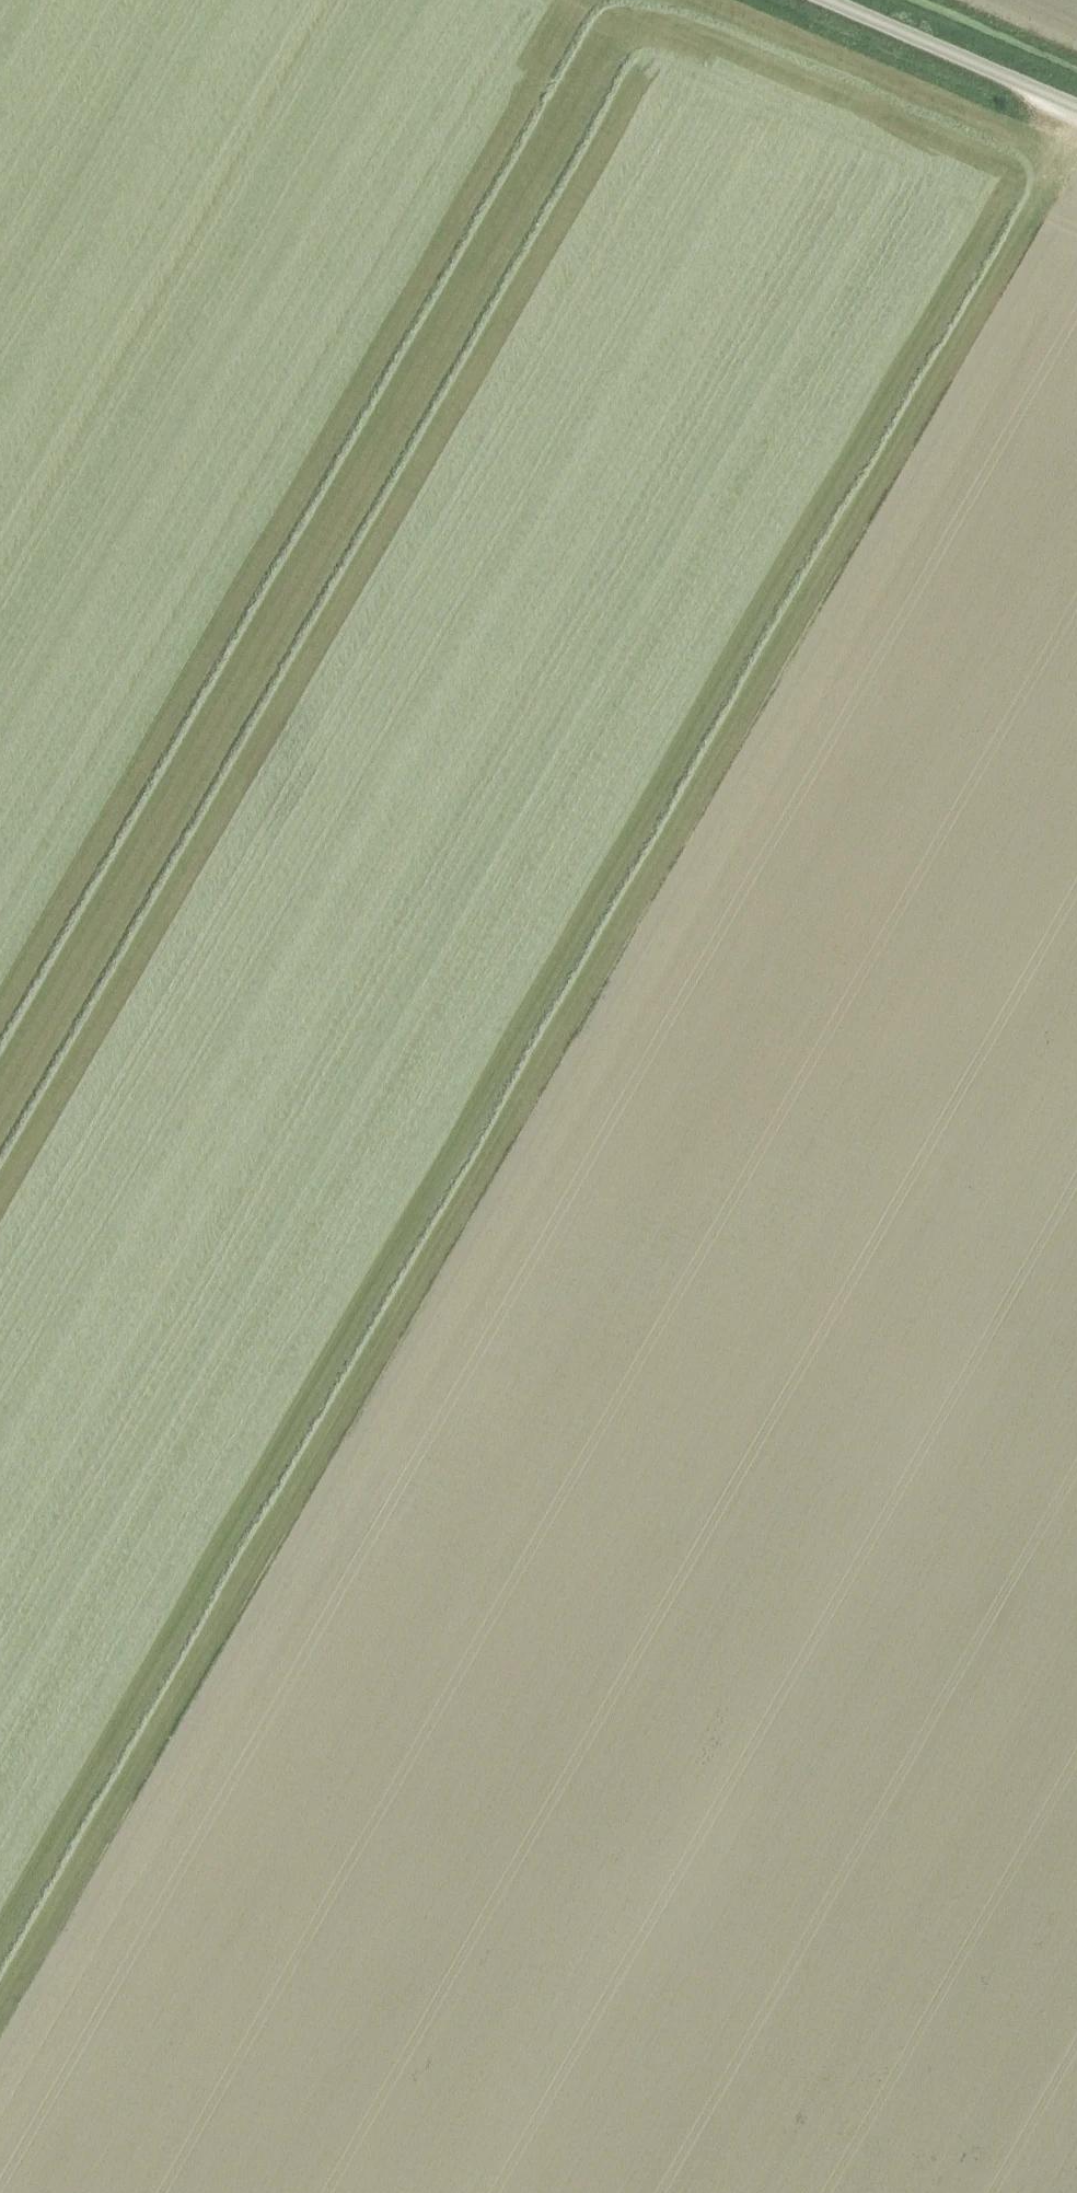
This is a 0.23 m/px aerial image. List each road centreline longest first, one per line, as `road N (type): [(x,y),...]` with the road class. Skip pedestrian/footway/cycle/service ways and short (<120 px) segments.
road 1 (unclassified): [(1076,109),(825,0)]

